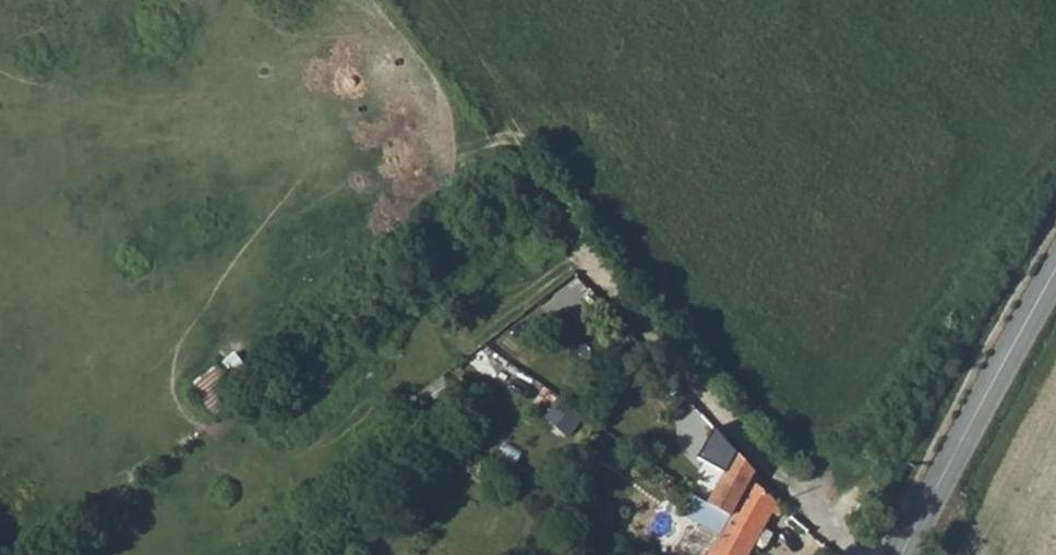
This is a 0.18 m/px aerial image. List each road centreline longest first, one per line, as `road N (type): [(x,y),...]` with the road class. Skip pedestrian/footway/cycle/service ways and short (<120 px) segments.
road 1 (track): [(511,143),(639,323),(859,554)]
road 2 (secondary): [(901,554),(1055,269)]

